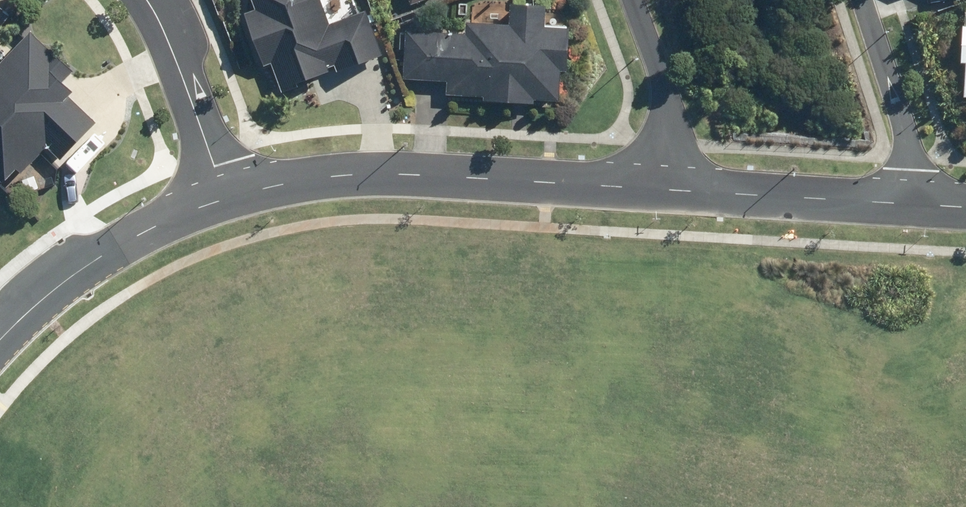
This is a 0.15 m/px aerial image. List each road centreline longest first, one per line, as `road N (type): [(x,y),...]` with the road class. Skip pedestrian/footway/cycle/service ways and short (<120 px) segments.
road 1 (tertiary): [(669,191),(345,175),(226,195)]
road 2 (tertiary): [(226,195),(90,263),(0,336)]
road 3 (tertiary): [(920,203),(669,191)]
road 4 (residential): [(860,0),(920,203)]
road 5 (residential): [(146,0),(226,195)]
road 6 (residential): [(669,191),(663,85),(631,0)]

